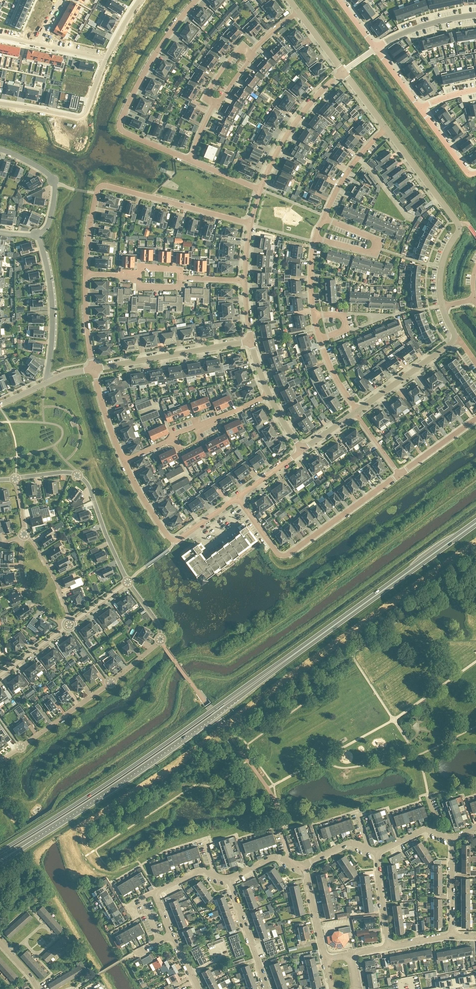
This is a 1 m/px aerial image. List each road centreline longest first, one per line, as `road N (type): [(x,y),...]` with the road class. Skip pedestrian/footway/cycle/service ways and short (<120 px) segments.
road 1 (trunk): [(285,661),(0,852)]
road 2 (trunk): [(32,839),(285,661)]
road 3 (residential): [(251,226),(100,188),(85,275)]
road 4 (trunk): [(285,661),(475,523)]
road 5 (residential): [(190,161),(130,136),(121,124),(156,55),(198,0)]
road 6 (residential): [(237,499),(277,554),(287,555),(399,475)]
road 7 (residential): [(0,761),(160,643)]
road 8 (unclassified): [(15,480),(63,473),(84,481),(128,583)]
road 9 (residential): [(124,462),(173,541),(237,499)]
road 10 (unclassified): [(93,370),(251,342)]
road 11 (residential): [(124,462),(269,396)]
road 12 (residential): [(45,384),(52,303),(37,235)]
road 13 (residential): [(343,72),(298,119),(260,190)]
road 14 (residential): [(0,105),(81,118),(104,61)]
road 15 (residential): [(324,220),(380,242),(375,255),(315,239)]
road 16 (unclassified): [(356,413),(458,340)]
road 17 (residential): [(0,150),(53,182),(48,225),(37,235)]

